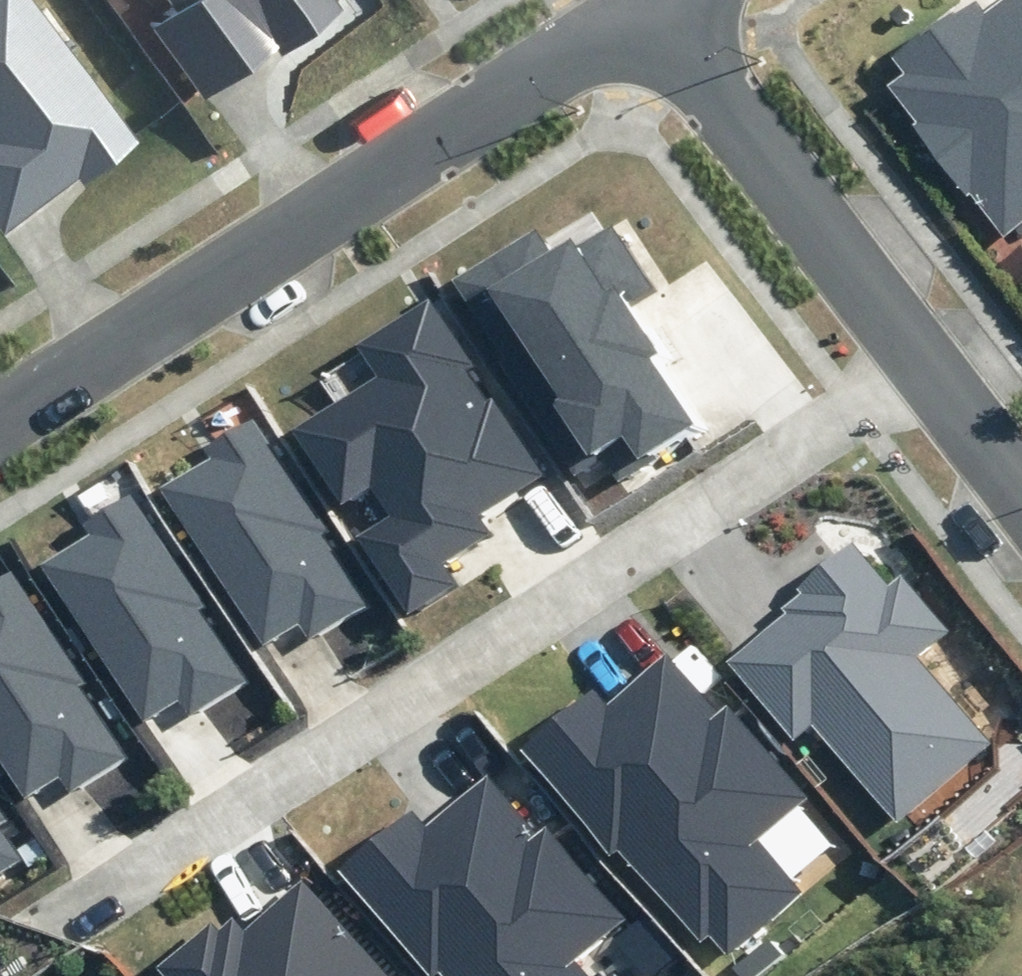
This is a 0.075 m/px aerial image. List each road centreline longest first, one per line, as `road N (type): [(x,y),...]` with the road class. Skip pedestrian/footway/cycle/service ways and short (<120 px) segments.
road 1 (residential): [(81,902),(932,374)]
road 2 (residential): [(655,5),(0,423)]
road 3 (residential): [(932,374),(655,5)]
road 4 (residential): [(1021,492),(932,374)]

